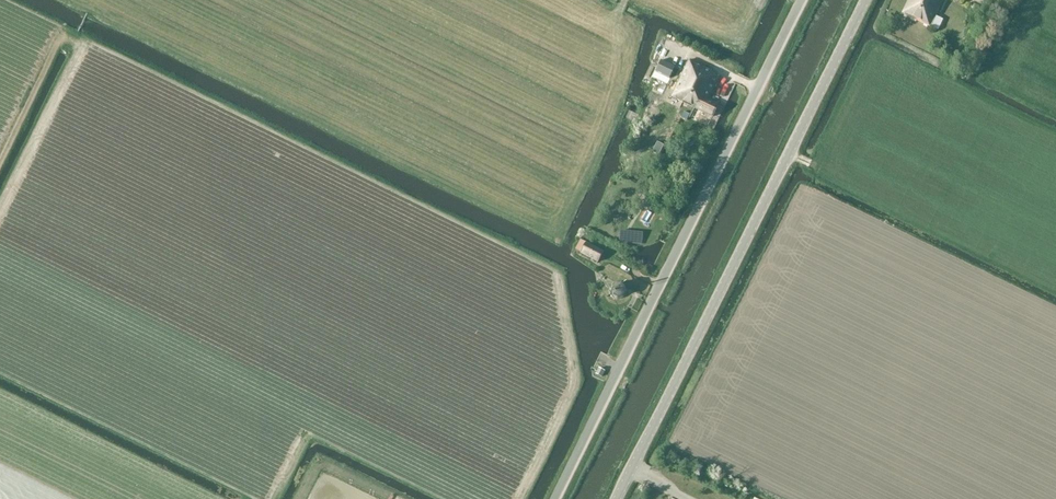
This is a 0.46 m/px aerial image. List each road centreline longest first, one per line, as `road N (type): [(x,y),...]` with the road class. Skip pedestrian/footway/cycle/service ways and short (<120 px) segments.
road 1 (tertiary): [(617,498),(866,0)]
road 2 (unclassified): [(555,498),(802,0)]

